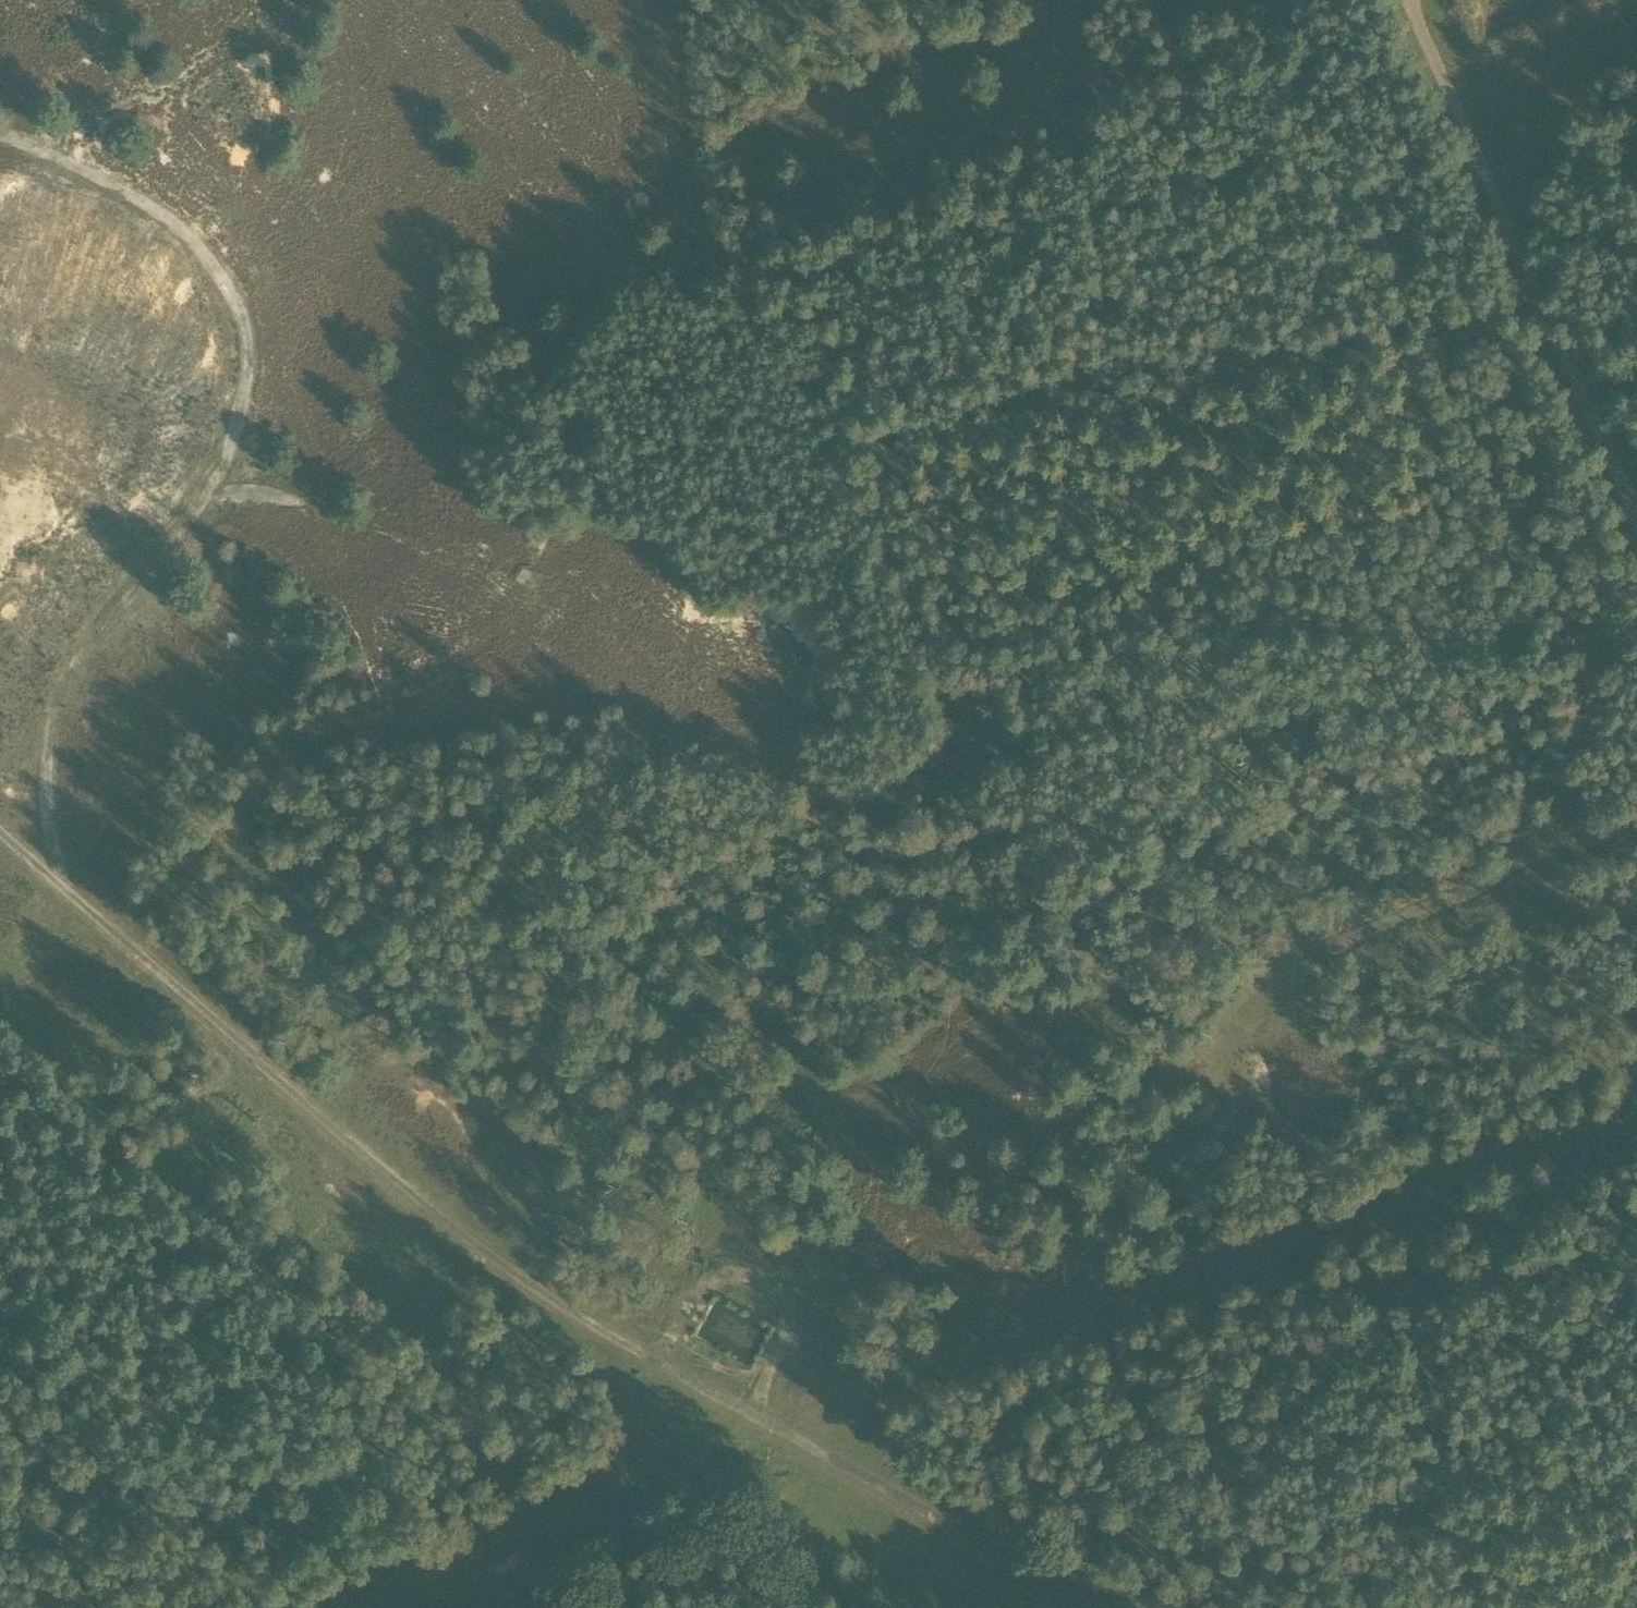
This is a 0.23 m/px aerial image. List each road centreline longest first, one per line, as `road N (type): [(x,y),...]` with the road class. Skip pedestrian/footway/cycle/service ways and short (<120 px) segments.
road 1 (track): [(0,811),(504,1240),(786,1433),(1100,1607)]
road 2 (track): [(1636,500),(1404,0)]

